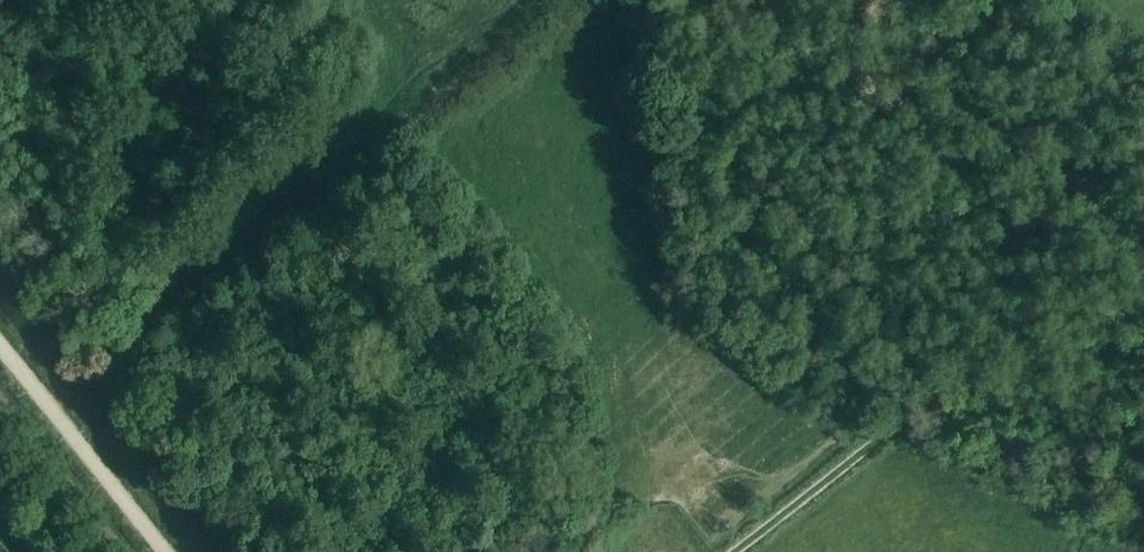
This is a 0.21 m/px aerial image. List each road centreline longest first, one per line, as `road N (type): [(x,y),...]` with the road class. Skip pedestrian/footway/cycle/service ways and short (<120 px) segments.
road 1 (track): [(1143,237),(730,551)]
road 2 (track): [(168,551),(0,342)]

